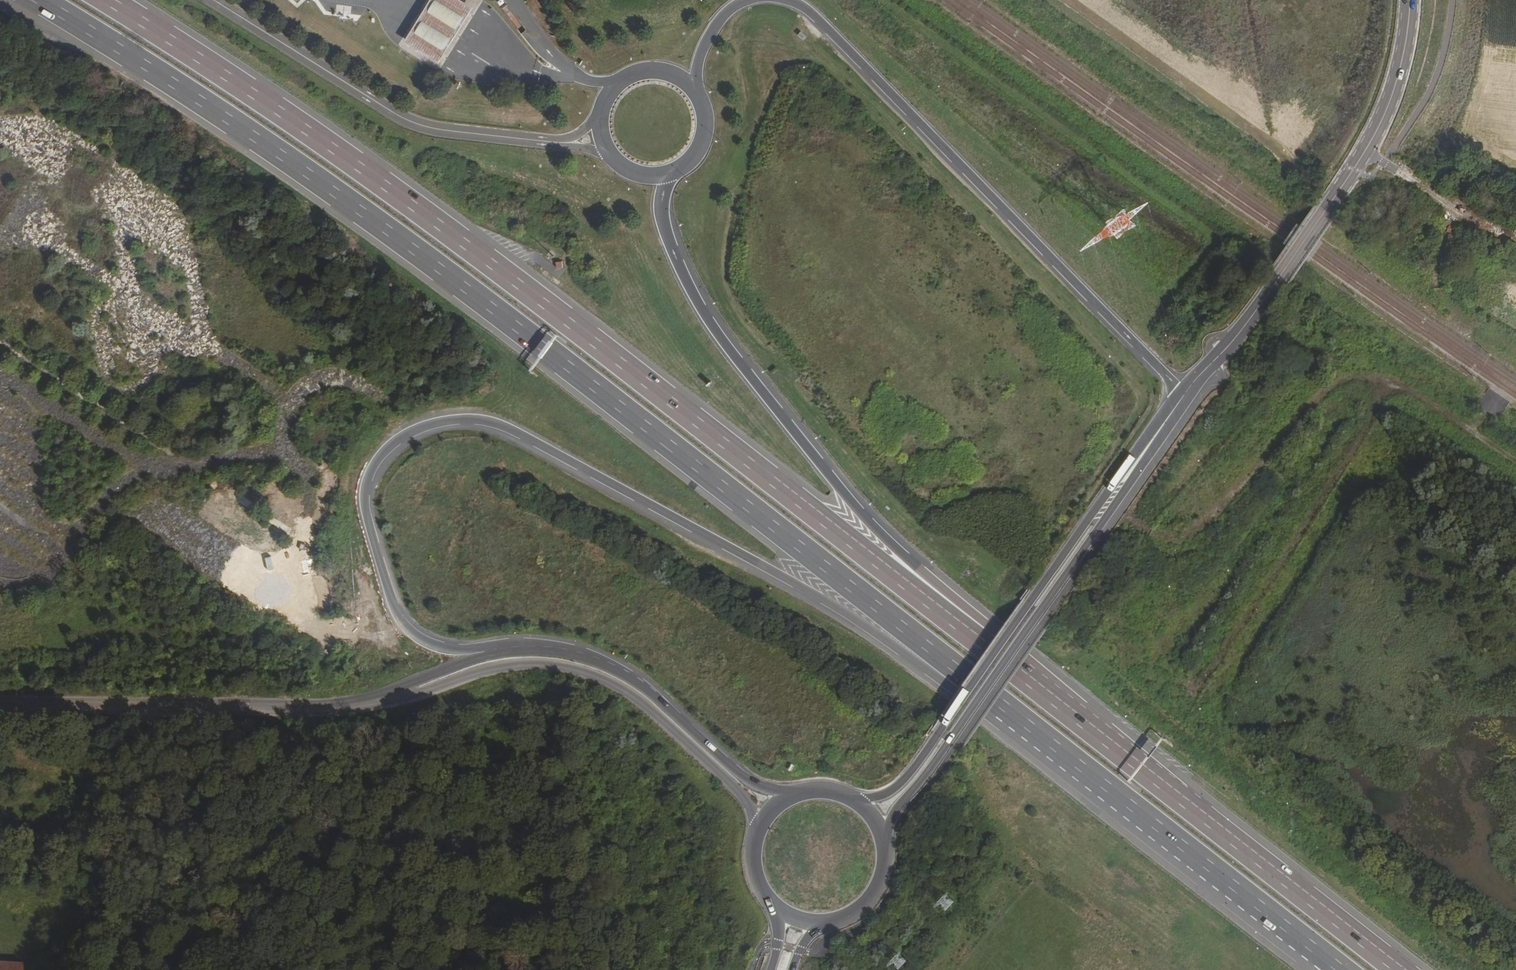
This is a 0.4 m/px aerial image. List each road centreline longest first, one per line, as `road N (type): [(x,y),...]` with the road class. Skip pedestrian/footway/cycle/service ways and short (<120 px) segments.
road 1 (motorway): [(38,0),(359,210),(1004,703)]
road 2 (motorway): [(978,638),(386,185),(107,0)]
road 3 (motorway): [(485,652),(438,647),(403,624),(368,517),(369,475),(386,450),(444,421),(481,420),(521,435),(1004,703)]
road 4 (motorway): [(978,638),(966,604),(861,513),(699,303),(663,213),(669,173)]
road 5 (secondary): [(791,0),(1183,396)]
road 6 (motorway): [(1397,969),(978,638)]
road 7 (tertiary): [(394,695),(515,665),(595,676),(637,699),(738,791),(758,830)]
road 8 (motorway): [(1004,703),(1342,969)]
road 9 (secondary): [(883,838),(1108,504)]
road 10 (tertiary): [(394,695),(319,708),(0,704)]
road 11 (secondary): [(1108,504),(1086,522),(905,779),(858,802)]
road 12 (secondary): [(795,794),(748,779),(618,670),(556,650),(485,652)]
road 13 (tertiary): [(1324,209),(1244,326),(1183,396)]
road 14 (tertiary): [(1324,209),(1380,122),(1408,0)]
road 15 (secondary): [(693,90),(673,75),(640,72),(618,83),(602,108),(602,137),(614,159),(644,175),(669,173)]
road 16 (secondary): [(1183,396),(1108,504)]

